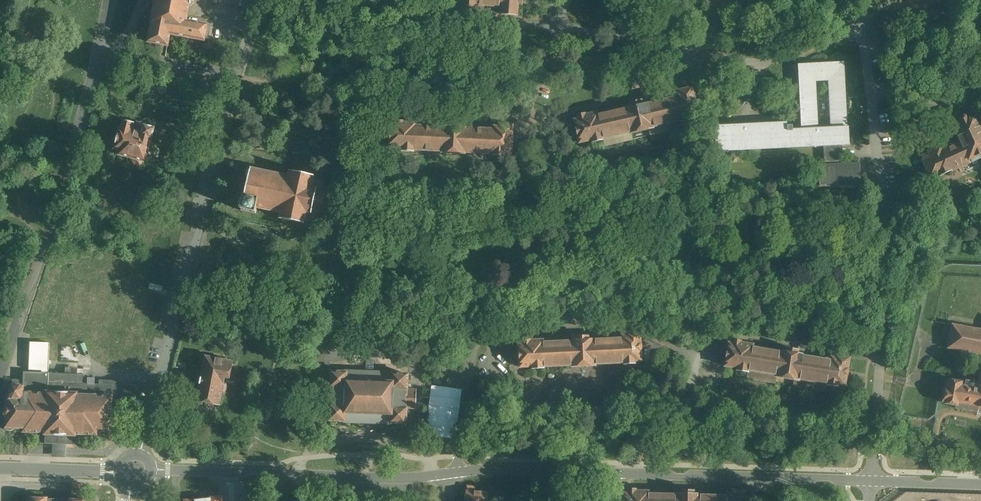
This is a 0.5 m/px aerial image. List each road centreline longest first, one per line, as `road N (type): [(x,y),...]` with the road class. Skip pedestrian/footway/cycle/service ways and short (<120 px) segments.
road 1 (residential): [(872,483),(458,473)]
road 2 (residential): [(872,483),(884,311),(875,93)]
road 3 (residential): [(232,82),(141,452)]
road 4 (residential): [(99,55),(0,382)]
road 5 (residential): [(560,27),(762,64),(863,29)]
road 6 (residential): [(259,7),(560,27)]
road 7 (residential): [(450,474),(154,472)]
road 8 (residential): [(458,473),(488,296)]
road 9 (residential): [(528,159),(536,99),(560,27)]
road 10 (residential): [(99,55),(232,82)]

